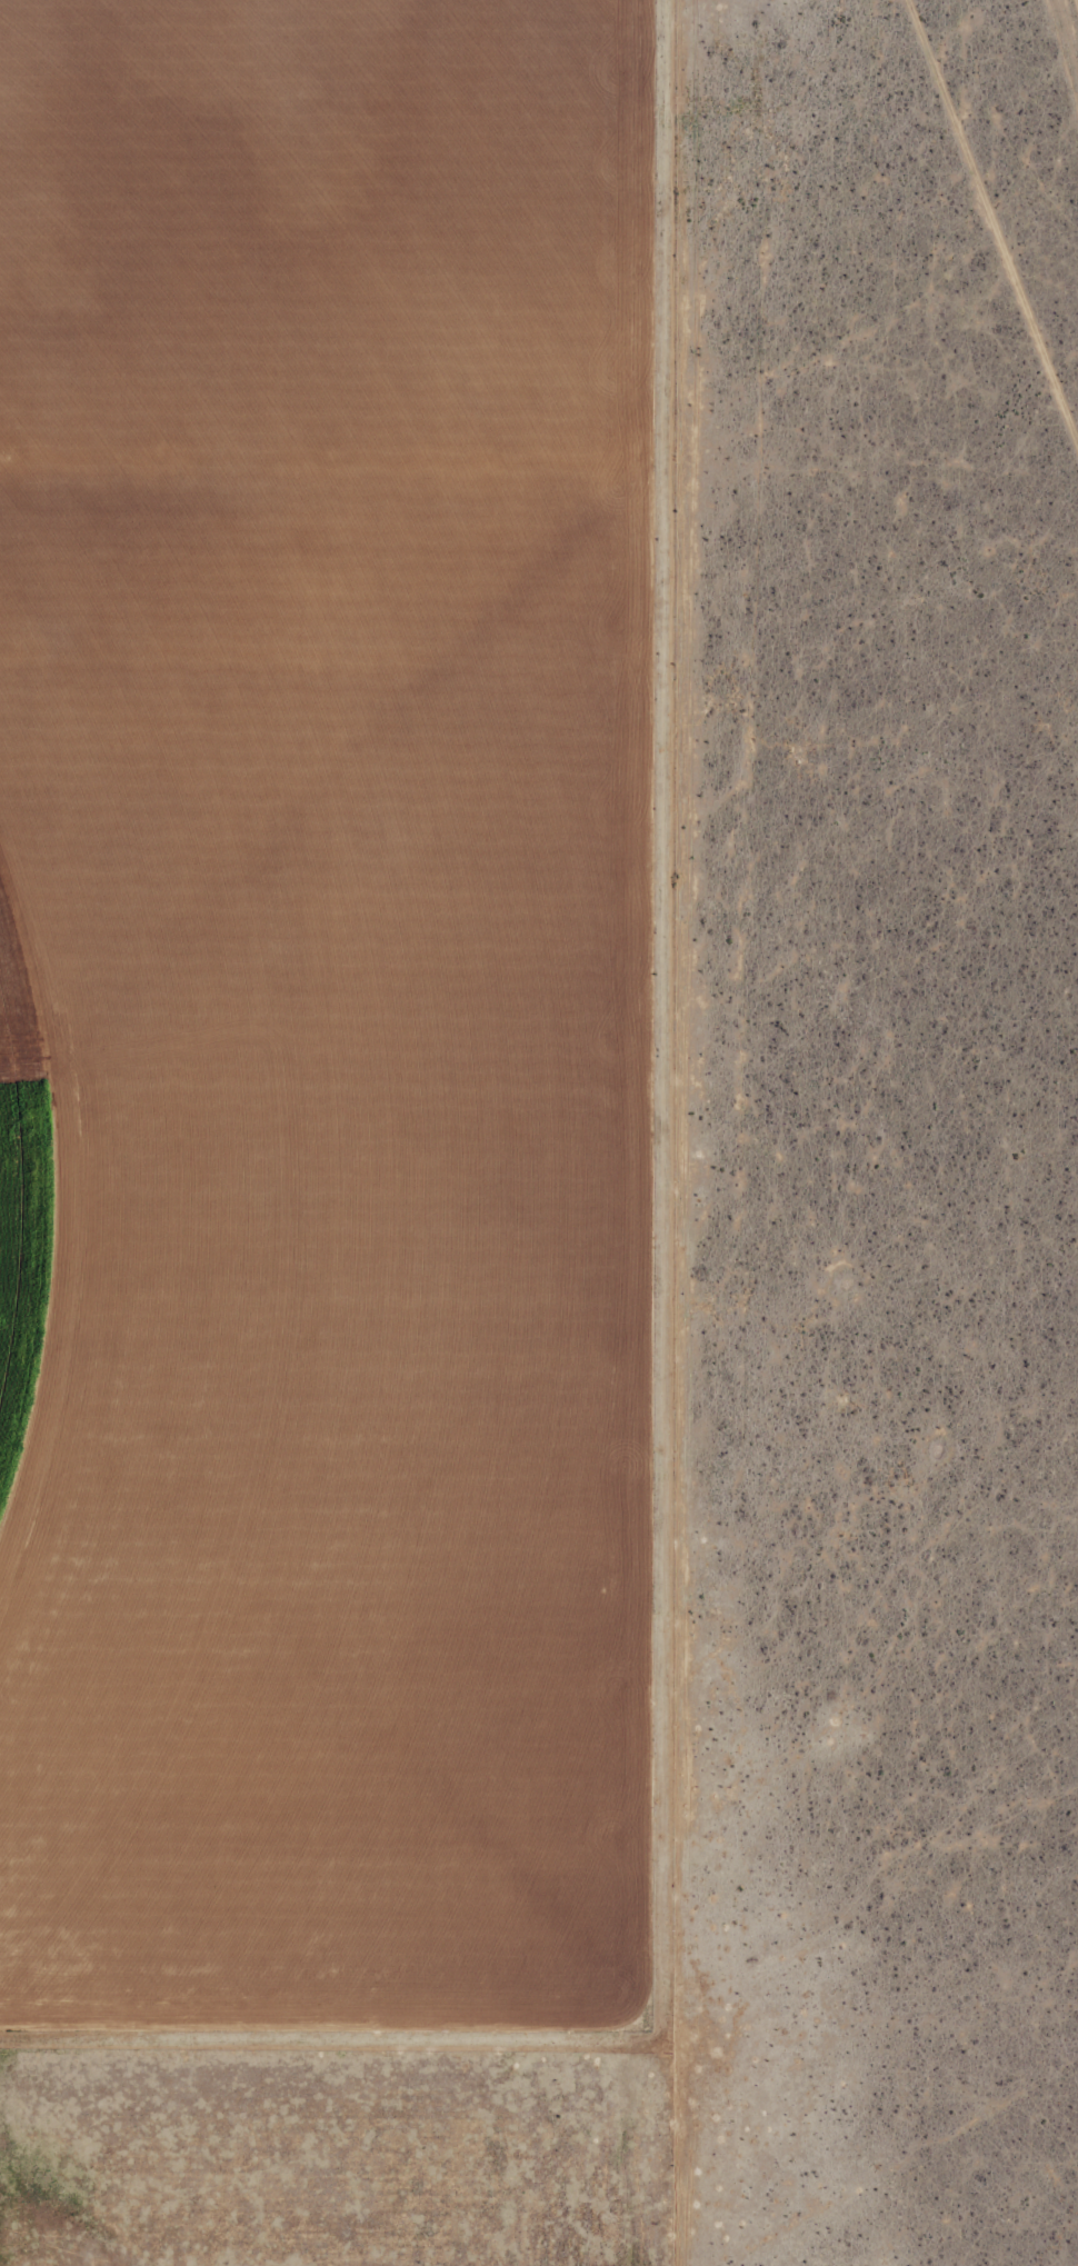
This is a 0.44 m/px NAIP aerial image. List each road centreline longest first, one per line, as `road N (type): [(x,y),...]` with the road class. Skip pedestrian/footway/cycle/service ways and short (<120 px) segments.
road 1 (residential): [(672,0),(680,469),(676,2265)]
road 2 (residential): [(0,458),(680,469)]

